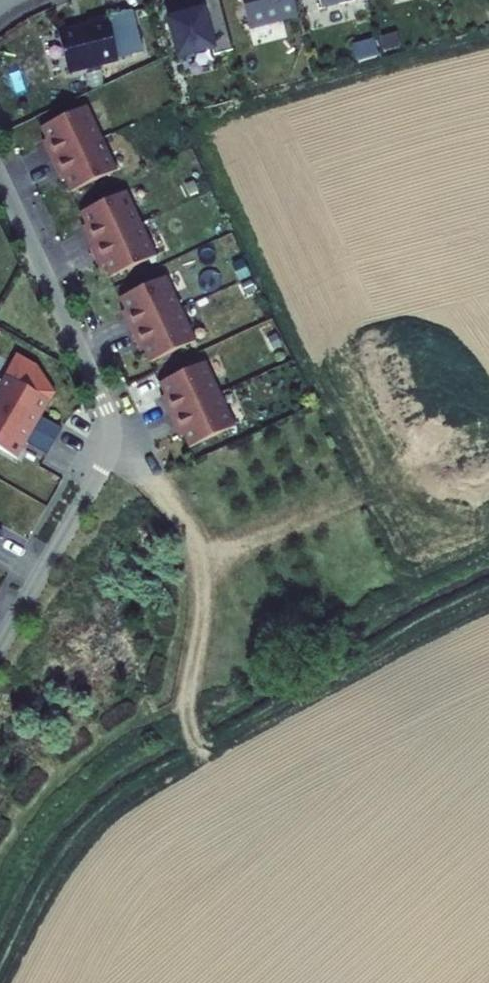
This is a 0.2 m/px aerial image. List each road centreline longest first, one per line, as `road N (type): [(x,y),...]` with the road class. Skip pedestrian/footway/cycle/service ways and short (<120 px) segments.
road 1 (residential): [(0,183),(104,405),(111,437),(102,471),(0,646)]
road 2 (track): [(111,437),(150,476),(189,536),(203,587),(183,711),(197,761)]

